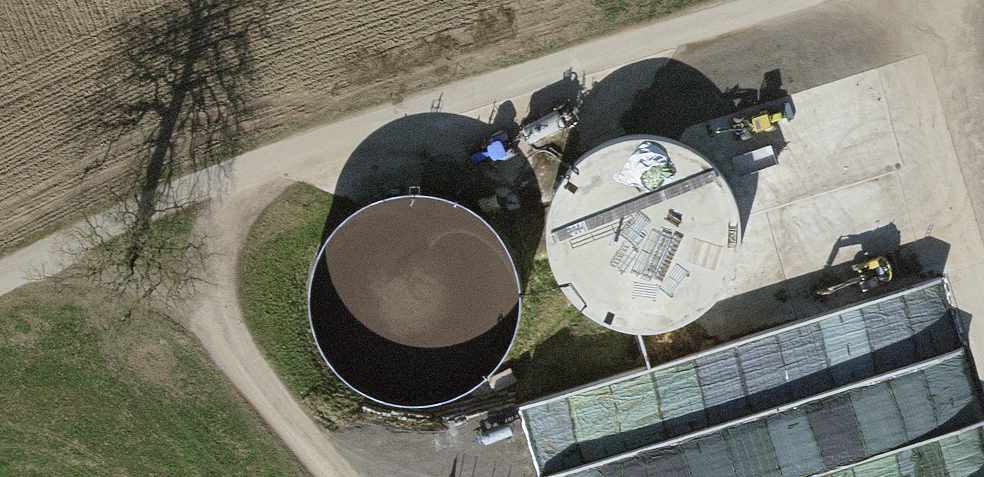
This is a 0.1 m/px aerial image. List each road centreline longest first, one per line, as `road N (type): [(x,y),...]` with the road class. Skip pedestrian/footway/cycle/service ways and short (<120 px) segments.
road 1 (track): [(781,0),(299,150),(127,221)]
road 2 (track): [(341,476),(127,221)]
road 3 (track): [(127,221),(0,280)]

